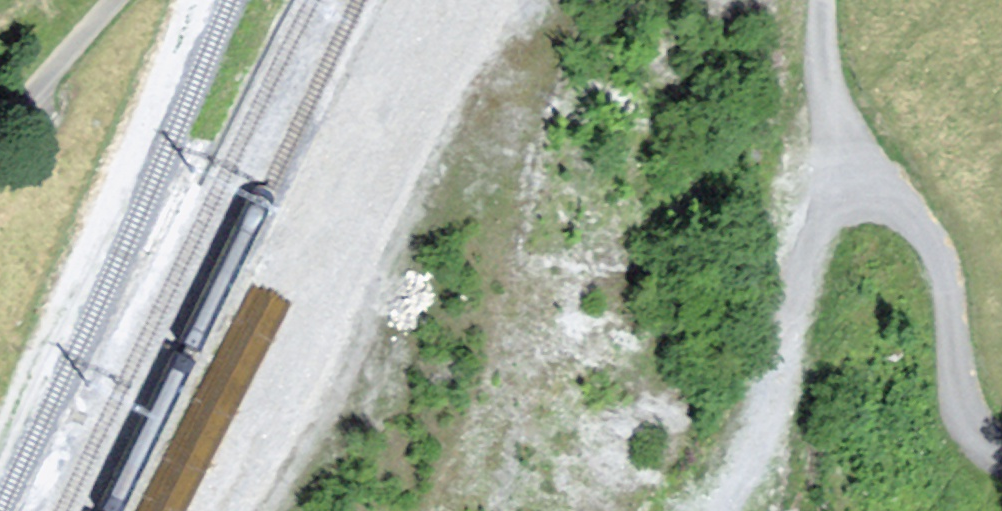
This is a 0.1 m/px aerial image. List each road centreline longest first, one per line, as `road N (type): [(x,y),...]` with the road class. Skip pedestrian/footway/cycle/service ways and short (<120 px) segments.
road 1 (unclassified): [(1001,452),(971,427),(958,404),(934,244),(847,170),(826,55),(825,0)]
road 2 (track): [(198,0),(123,216),(35,359),(0,452)]
road 3 (track): [(847,170),(757,420),(707,510)]
road 4 (unclassified): [(115,0),(0,130)]

